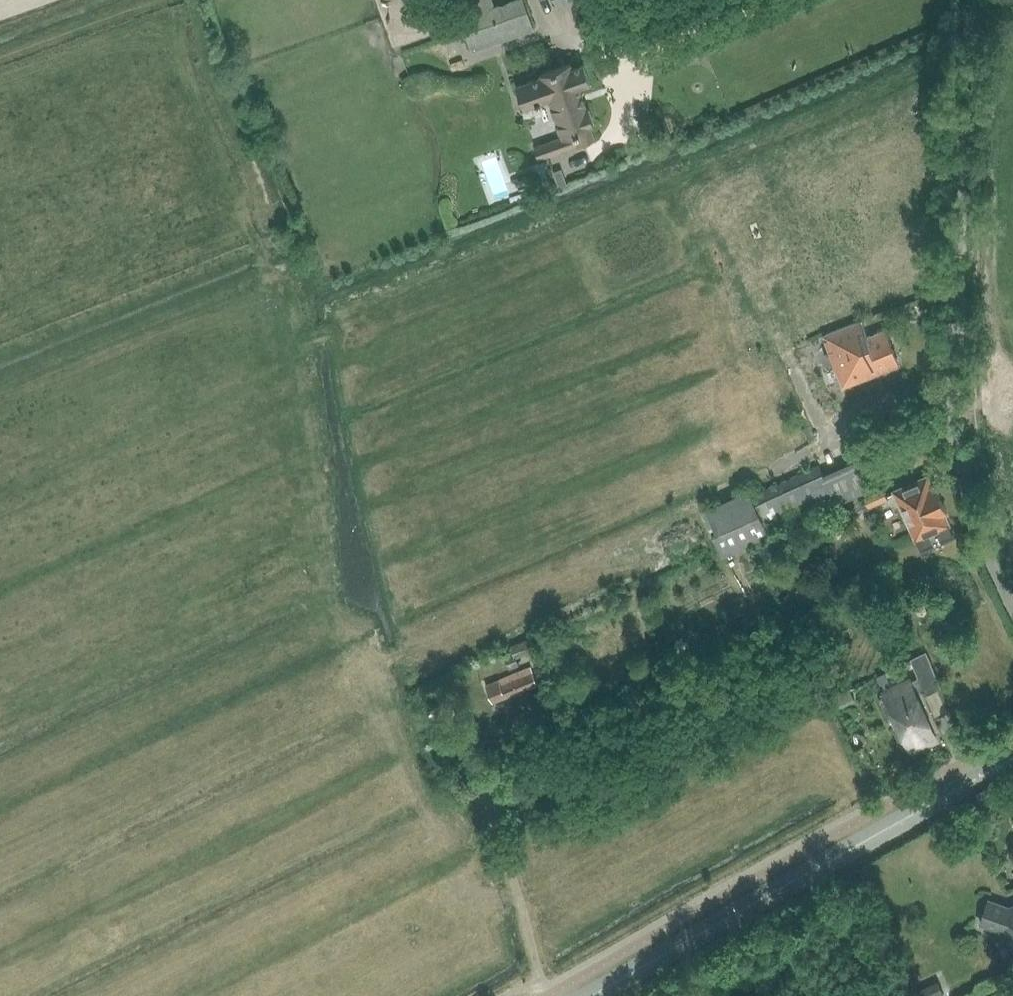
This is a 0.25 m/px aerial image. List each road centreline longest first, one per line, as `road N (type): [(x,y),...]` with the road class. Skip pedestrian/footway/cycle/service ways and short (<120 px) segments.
road 1 (track): [(380,663),(334,604),(321,563),(292,343),(551,241),(931,69)]
road 2 (unclassified): [(1012,610),(968,499),(956,430),(972,0)]
road 3 (track): [(519,894),(495,901),(470,886),(380,663),(472,624),(625,539),(646,537)]
road 4 (tertiary): [(594,995),(1012,759)]
road 5 (track): [(519,894),(784,763),(829,763),(869,816)]
road 6 (track): [(292,343),(248,235),(0,330)]

